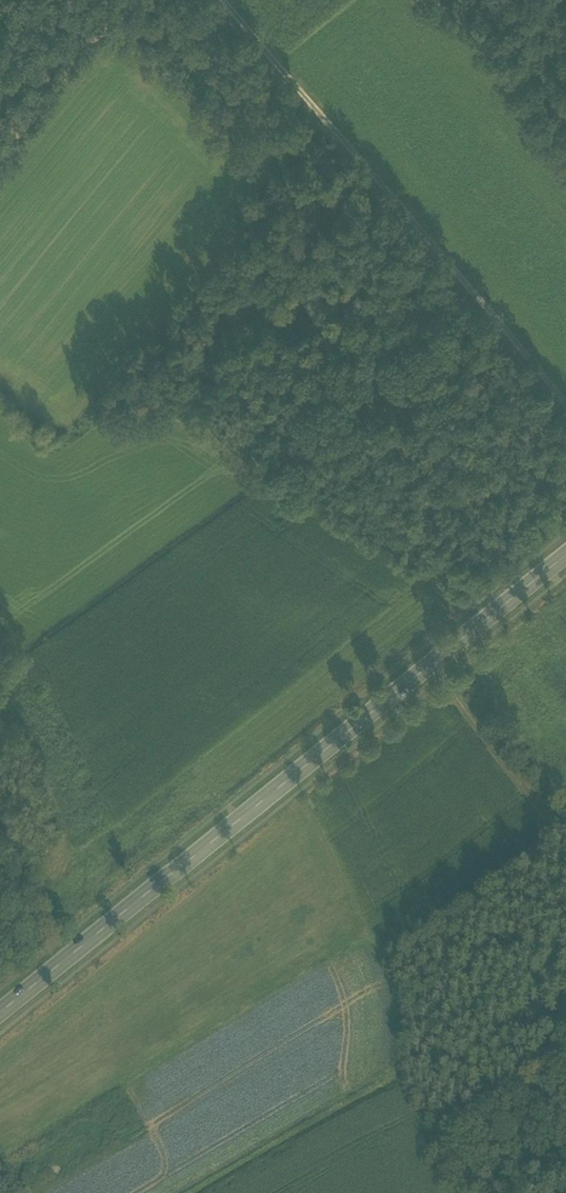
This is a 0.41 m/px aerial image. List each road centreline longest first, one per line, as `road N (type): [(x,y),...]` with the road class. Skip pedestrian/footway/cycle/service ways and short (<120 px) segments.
road 1 (secondary): [(565,554),(0,1013)]
road 2 (track): [(236,0),(565,399)]
road 3 (track): [(478,286),(277,470)]
road 4 (track): [(565,843),(432,663)]

